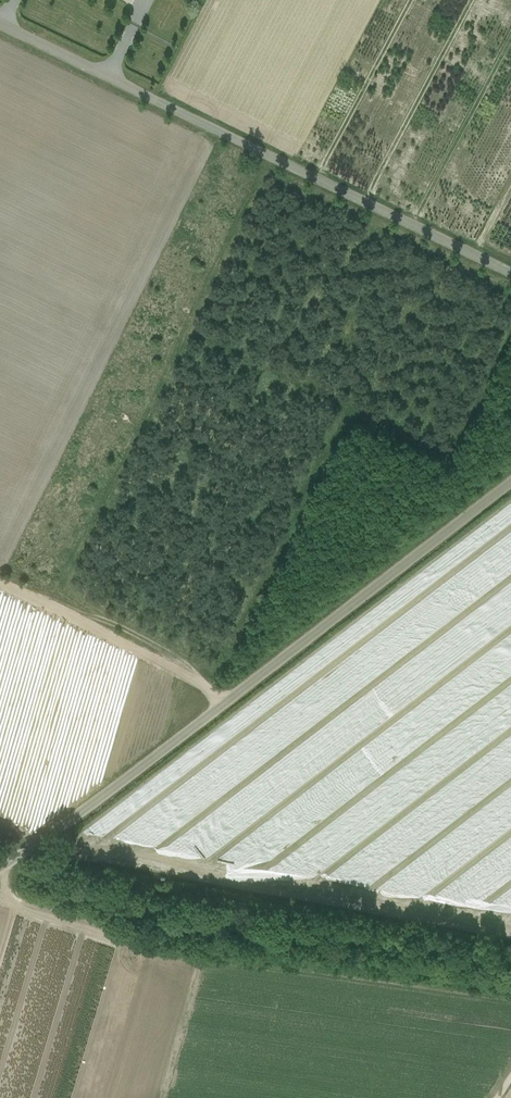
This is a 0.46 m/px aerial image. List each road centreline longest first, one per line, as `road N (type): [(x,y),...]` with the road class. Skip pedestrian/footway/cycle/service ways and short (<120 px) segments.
road 1 (unclassified): [(0,867),(510,482)]
road 2 (unclassified): [(510,271),(0,23)]
road 3 (track): [(28,851),(510,938)]
road 4 (track): [(224,703),(0,582)]

